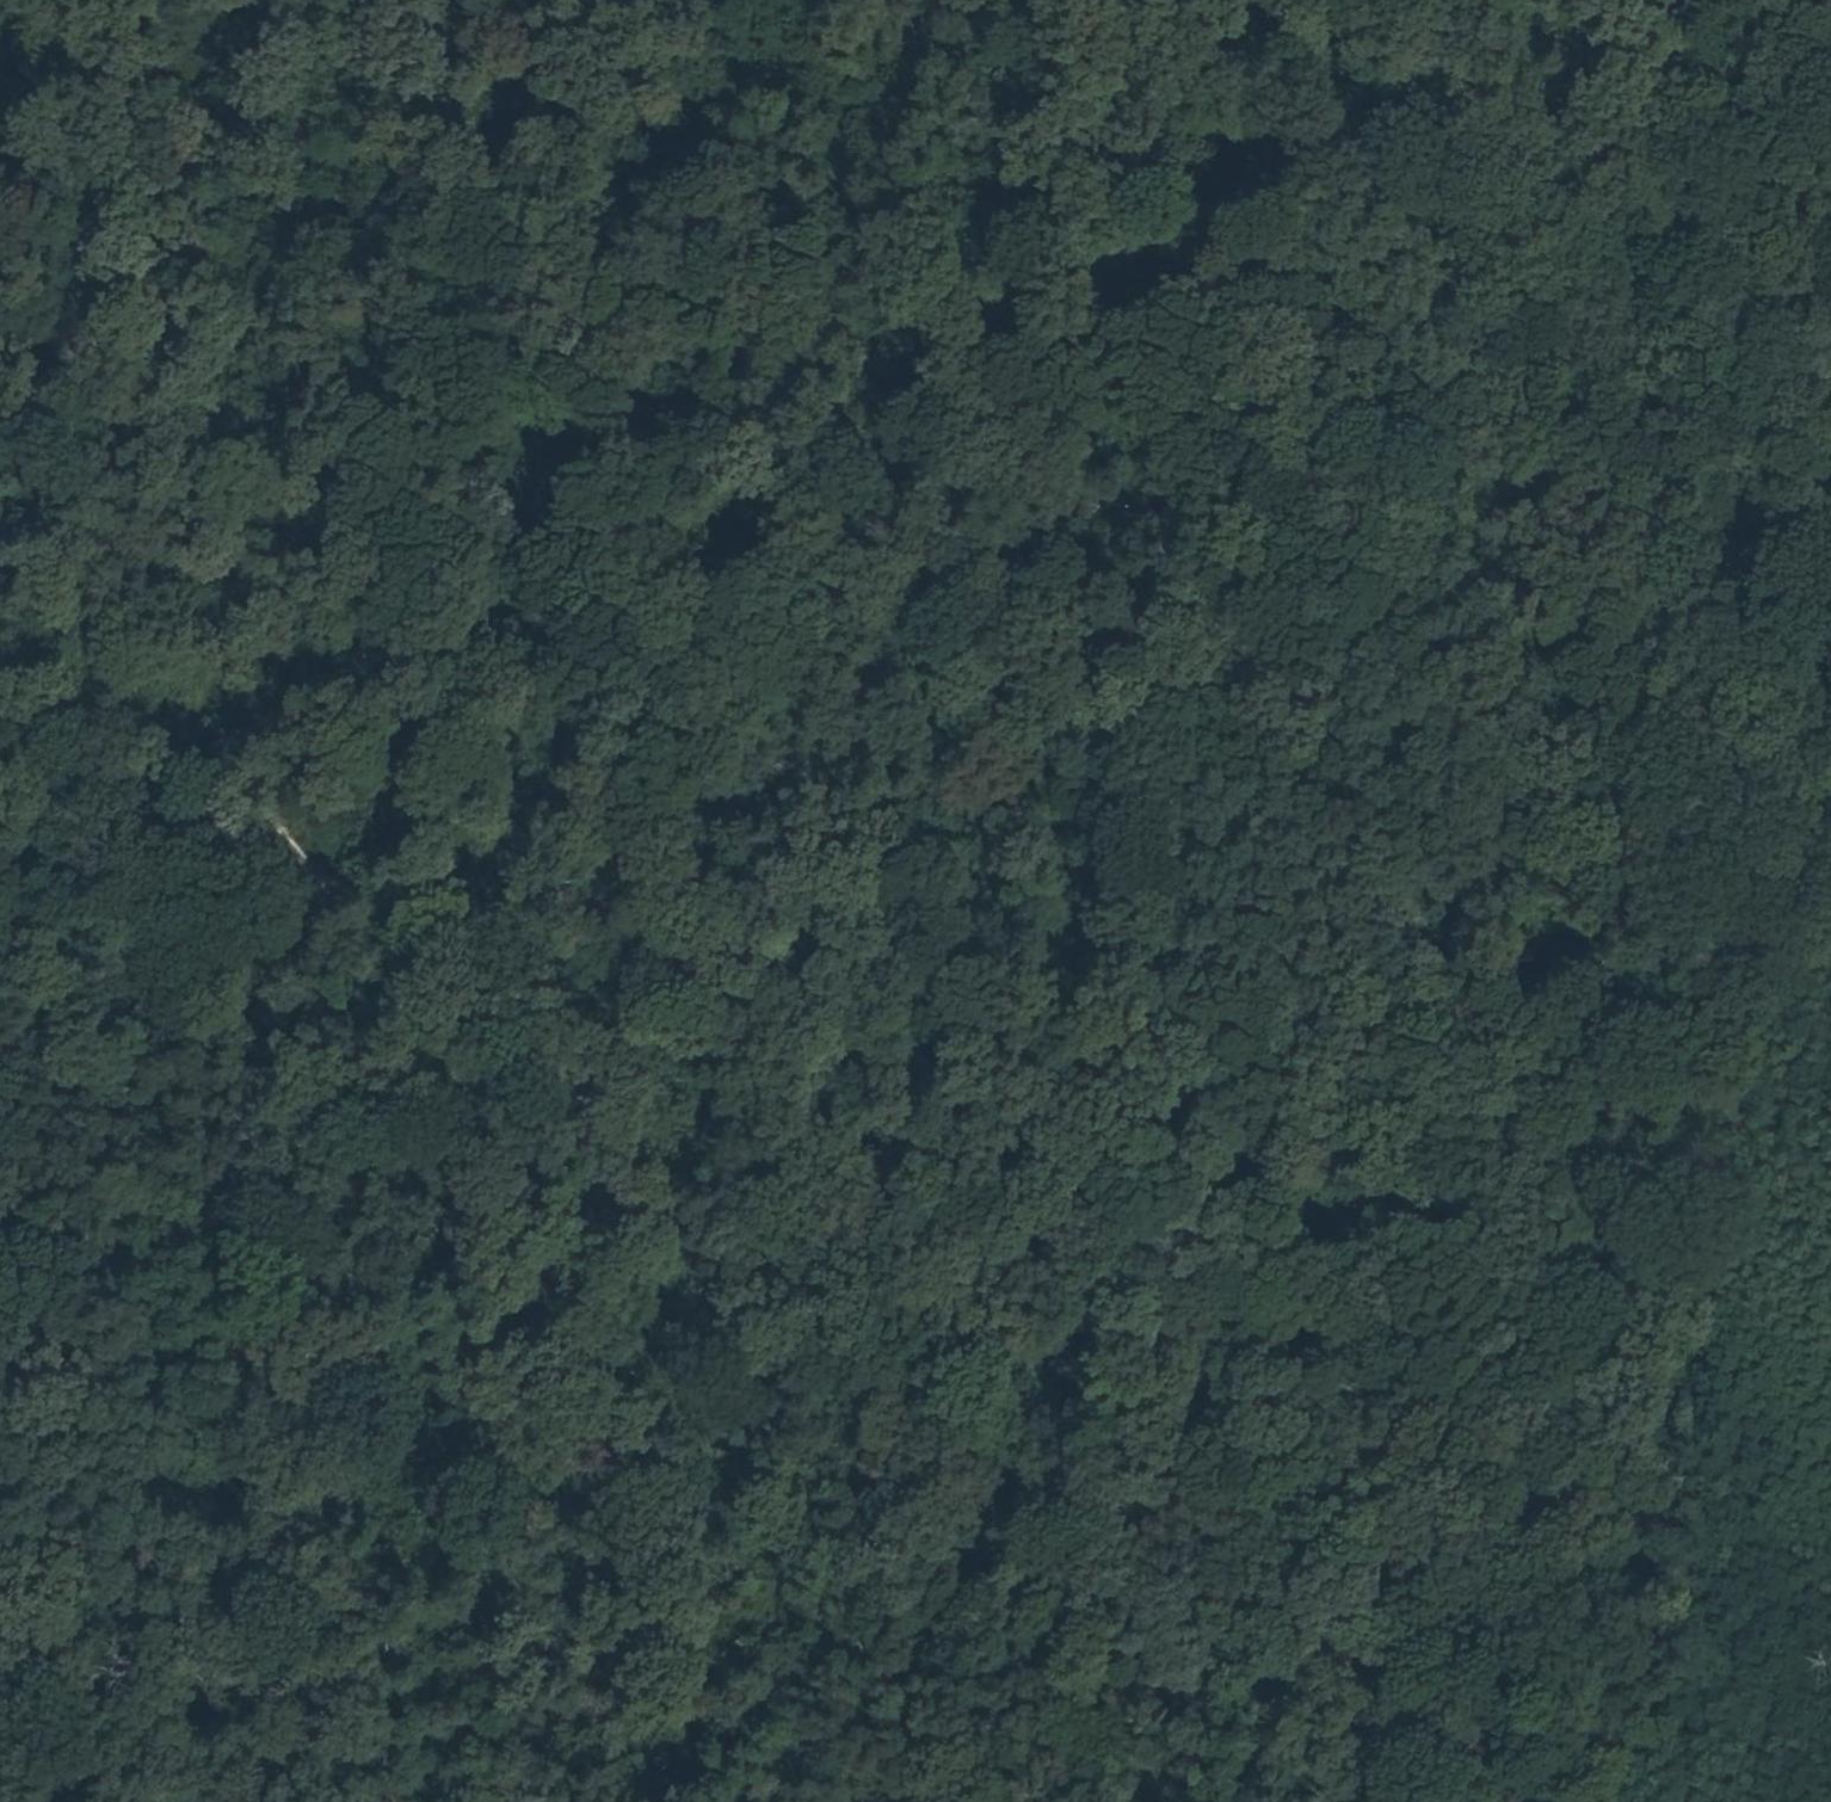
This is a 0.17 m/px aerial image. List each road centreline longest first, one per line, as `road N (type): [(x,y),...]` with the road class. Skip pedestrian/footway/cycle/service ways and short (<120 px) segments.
road 1 (track): [(0,557),(1444,1801)]
road 2 (track): [(0,1133),(188,719)]

